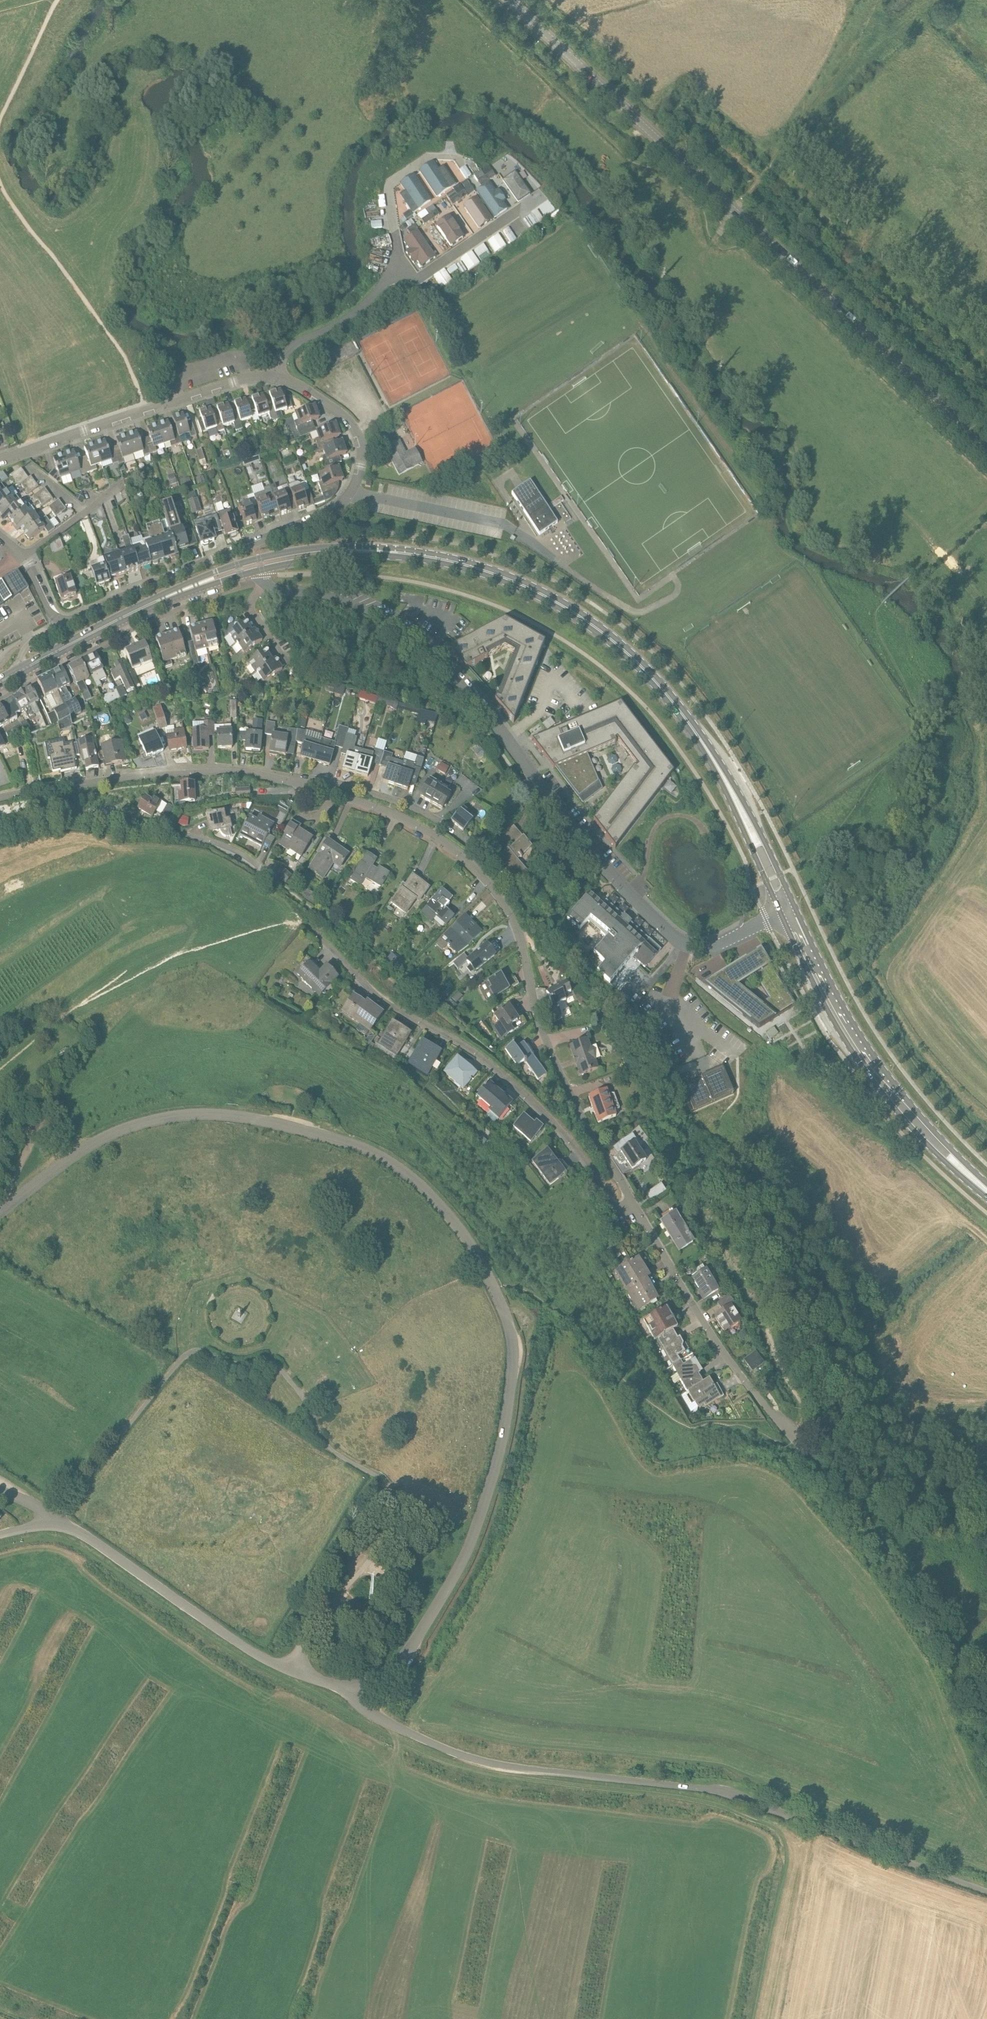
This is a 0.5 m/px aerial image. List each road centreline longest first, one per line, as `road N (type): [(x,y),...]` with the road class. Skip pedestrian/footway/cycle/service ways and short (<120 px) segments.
road 1 (residential): [(636,1206),(541,1029),(509,912),(444,842),(360,801),(232,770),(153,773),(0,797)]
road 2 (unclassified): [(986,1891),(726,1792),(467,1756),(376,1715),(349,1686)]
road 3 (secondary): [(986,446),(509,0)]
road 4 (unclassified): [(986,1716),(961,1657),(851,1505),(728,1358),(636,1206)]
road 5 (unclassified): [(266,583),(352,603),(429,651),(487,712),(603,866),(687,944)]
road 6 (unclassified): [(483,1269),(442,1207),(385,1159),(245,1117),(193,1114),(126,1128),(89,1145),(0,1212)]
road 7 (residential): [(276,377),(331,404),(358,434),(357,480),(343,502),(64,620)]
road 8 (unclassified): [(349,1686),(398,1663),(475,1528),(512,1364),(511,1335),(493,1289)]
road 9 (residential): [(636,1206),(615,1208),(583,1157),(530,1099),(469,1049),(379,998),(315,931)]
road 10 (primary): [(698,735),(642,667),(569,609),(482,569),(398,552)]
road 11 (primary): [(781,913),(867,1072),(986,1198)]
road 12 (unclassified): [(349,1686),(254,1653),(84,1534),(52,1523)]
road 13 (primary): [(986,1183),(877,1060),(795,907)]
road 14 (residential): [(0,461),(233,381),(276,377)]
road 15 (residential): [(0,828),(62,817),(127,819),(226,846),(264,877)]
road 16 (primary): [(398,552),(342,546),(280,552),(197,578),(156,601)]
road 17 (primary): [(795,907),(740,794),(698,735)]
road 18 (primary): [(698,735),(781,913)]
road 19 (unclassified): [(392,269),(390,183),(436,156),(457,157),(462,166)]
road 20 (unclassified): [(276,377),(288,348),(357,310),(392,269)]
road 21 (unclassified): [(392,269),(418,276),(525,205)]
road 22 (primary): [(22,669),(156,601)]
road 23 (primary): [(262,570),(398,552)]
road 24 (track): [(795,133),(714,240)]

